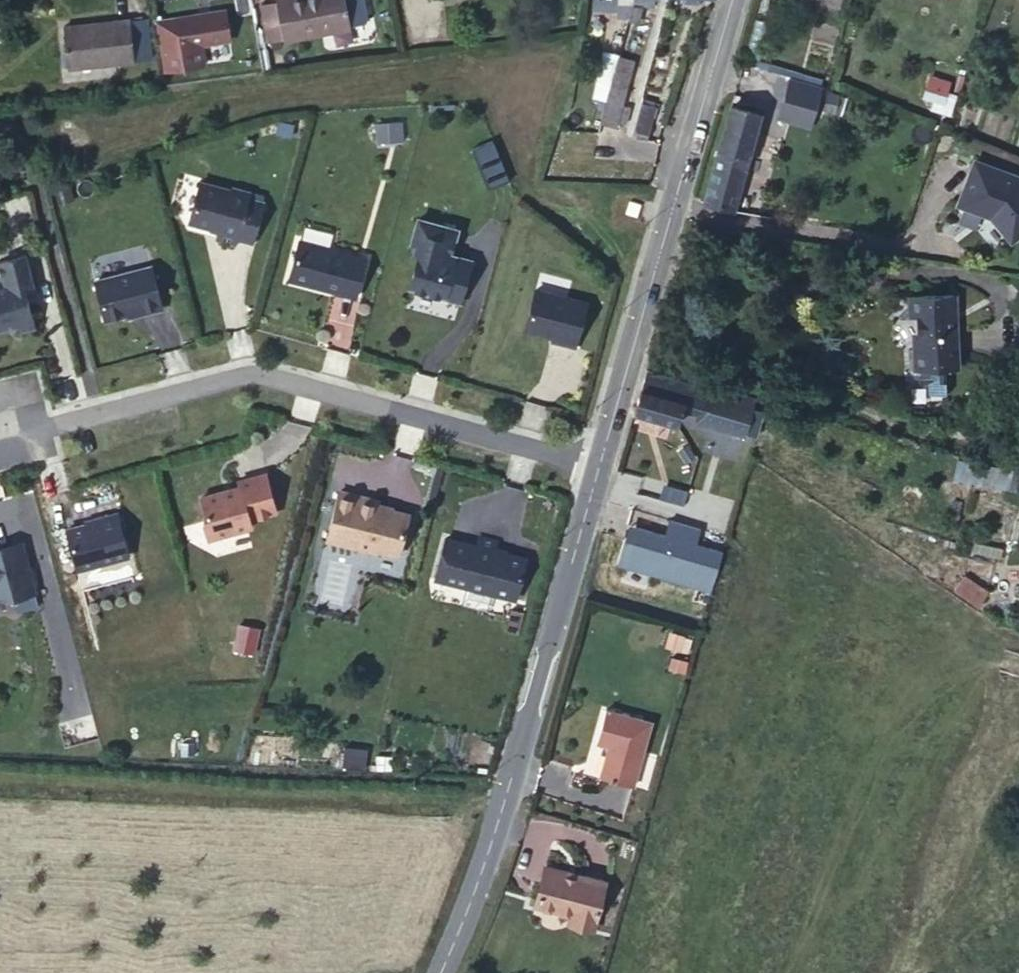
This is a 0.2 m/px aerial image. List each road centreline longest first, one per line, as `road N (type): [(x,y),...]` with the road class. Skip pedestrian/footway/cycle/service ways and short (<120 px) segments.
road 1 (residential): [(595,464),(252,370),(46,424),(0,423)]
road 2 (tertiary): [(595,464),(433,972)]
road 3 (tertiary): [(730,0),(595,464)]

